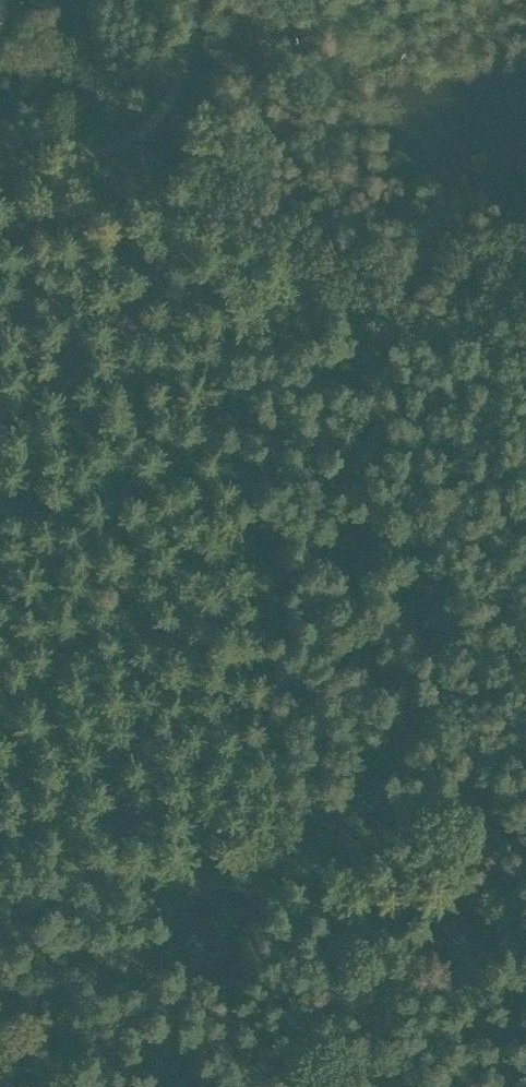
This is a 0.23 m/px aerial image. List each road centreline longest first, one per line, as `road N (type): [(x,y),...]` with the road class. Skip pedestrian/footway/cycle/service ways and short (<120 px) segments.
road 1 (track): [(525,368),(421,326),(234,223),(167,220)]
road 2 (track): [(177,878),(320,908),(525,970)]
road 3 (track): [(0,866),(177,878)]
road 4 (track): [(0,159),(125,150)]

